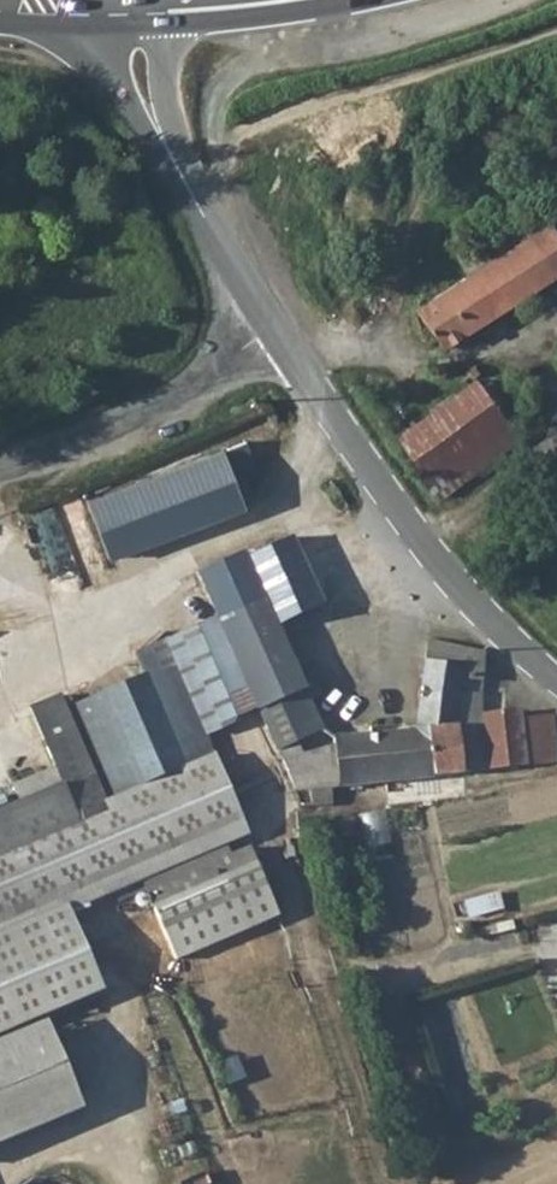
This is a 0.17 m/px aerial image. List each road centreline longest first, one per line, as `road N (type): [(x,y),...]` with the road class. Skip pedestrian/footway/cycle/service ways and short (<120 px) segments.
road 1 (unclassified): [(269,346),(489,621),(556,688)]
road 2 (track): [(201,214),(255,134),(556,23)]
road 3 (residential): [(269,346),(0,475)]
road 4 (unclassified): [(169,150),(269,346)]
road 5 (unclassified): [(87,0),(89,57),(169,150)]
road 6 (unclassified): [(169,150),(158,105),(160,0)]

